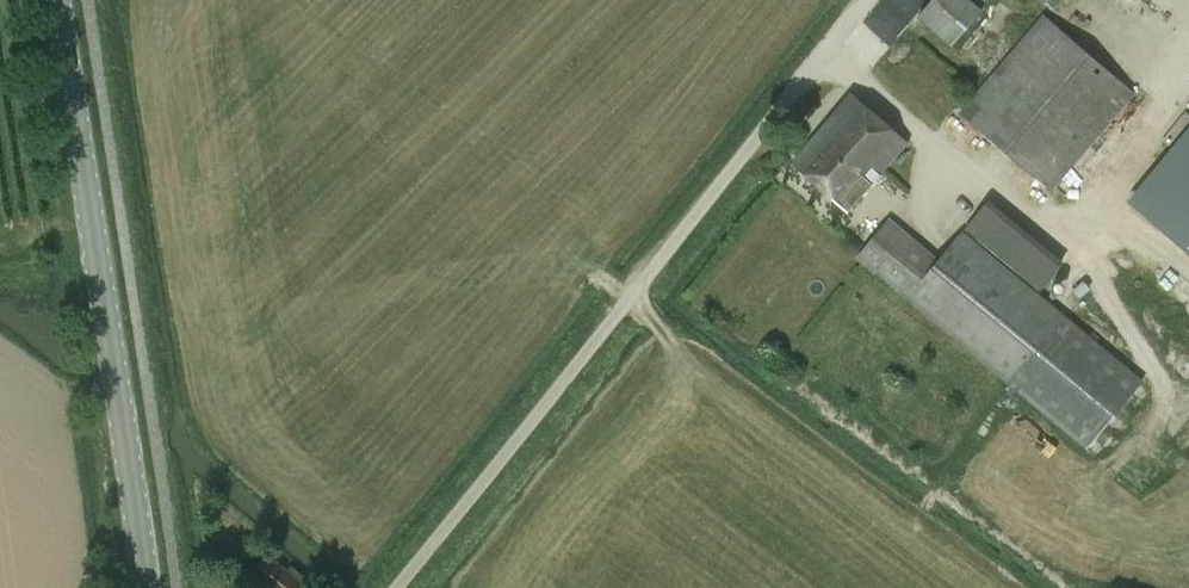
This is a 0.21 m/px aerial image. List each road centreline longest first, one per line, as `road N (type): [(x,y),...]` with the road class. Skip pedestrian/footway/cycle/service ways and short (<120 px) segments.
road 1 (unclassified): [(397,587),(870,0)]
road 2 (tertiary): [(146,587),(58,0)]

